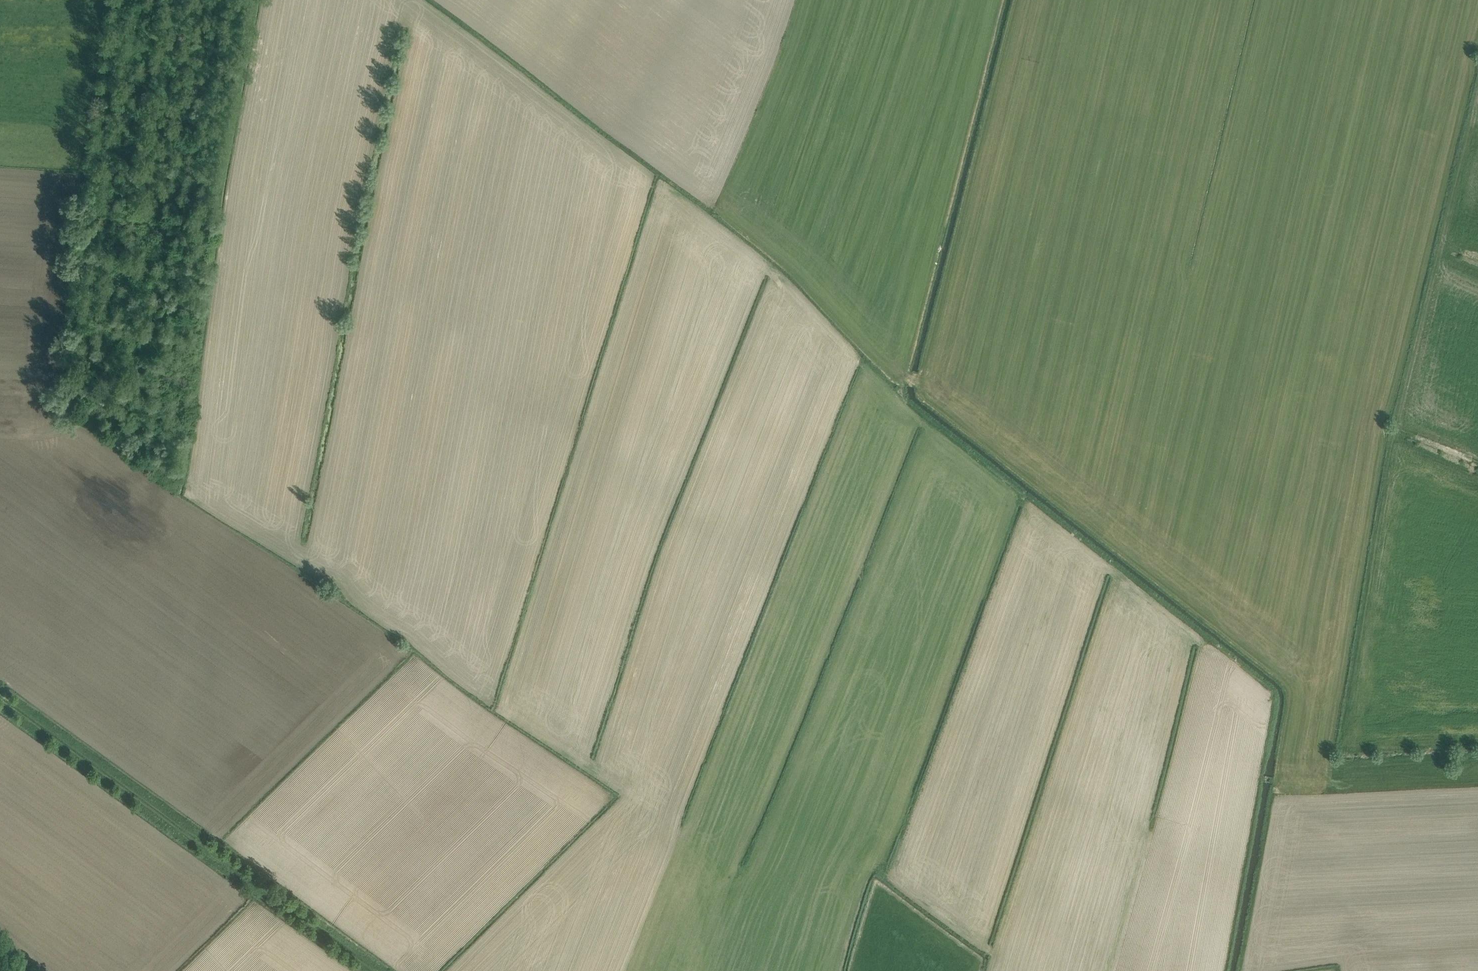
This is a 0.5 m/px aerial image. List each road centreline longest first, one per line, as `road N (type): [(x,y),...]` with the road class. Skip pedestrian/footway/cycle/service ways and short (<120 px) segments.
road 1 (track): [(0,689),(377,970)]
road 2 (track): [(416,0),(546,96)]

